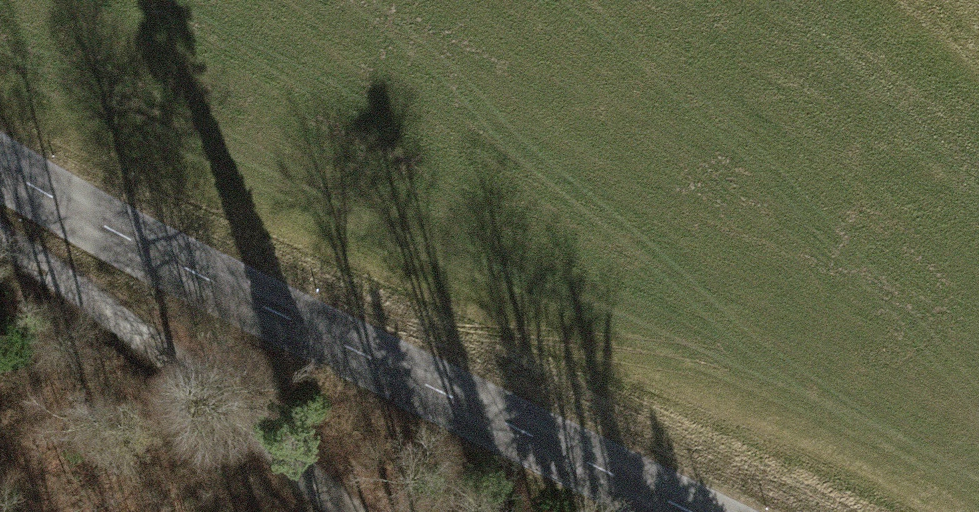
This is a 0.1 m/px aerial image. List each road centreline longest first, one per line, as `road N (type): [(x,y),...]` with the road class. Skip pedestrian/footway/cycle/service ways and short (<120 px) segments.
road 1 (tertiary): [(0,166),(173,268),(675,511)]
road 2 (track): [(369,511),(282,435),(0,232)]

